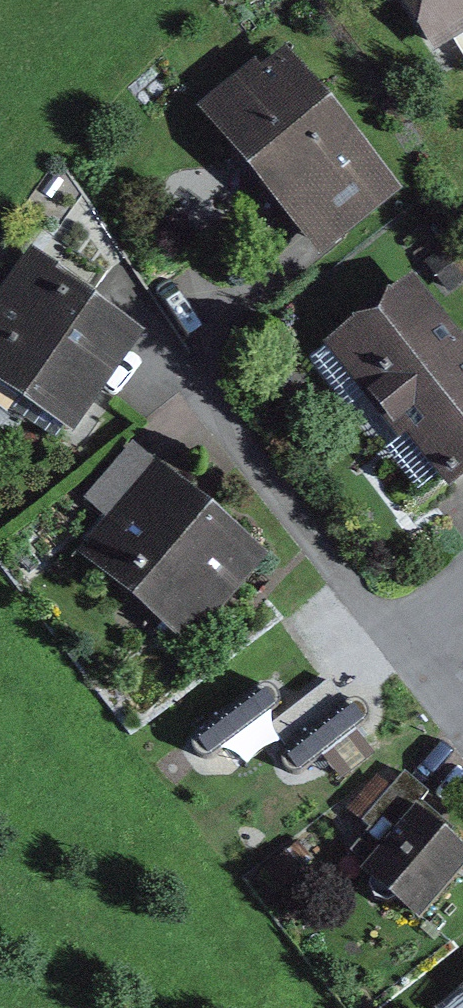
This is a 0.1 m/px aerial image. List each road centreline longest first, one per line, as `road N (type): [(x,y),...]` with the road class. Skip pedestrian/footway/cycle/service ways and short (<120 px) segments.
road 1 (residential): [(408,649),(193,358)]

